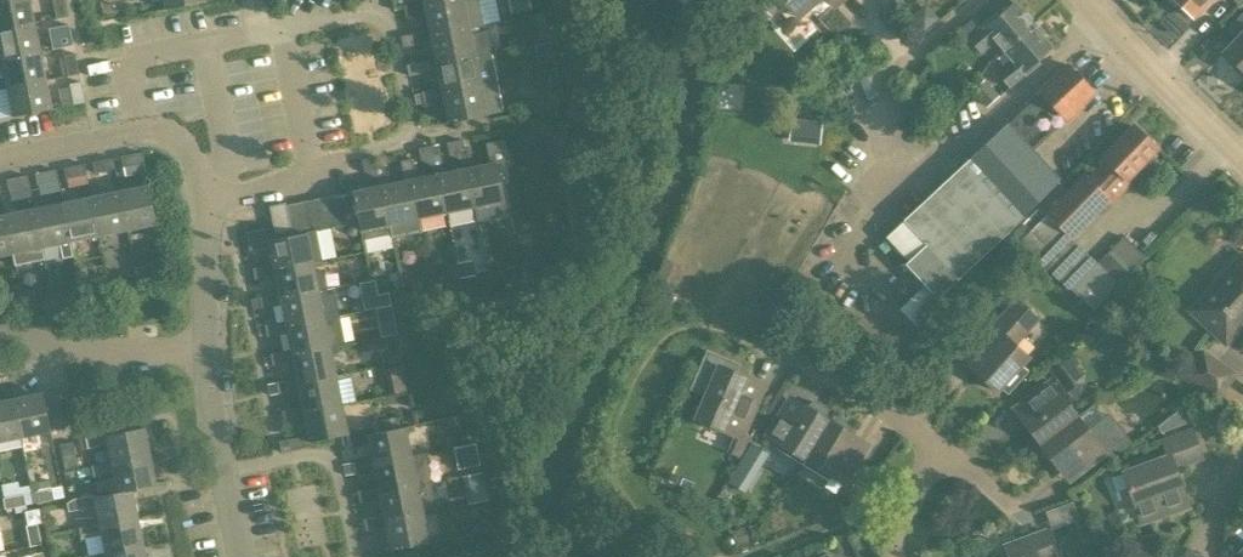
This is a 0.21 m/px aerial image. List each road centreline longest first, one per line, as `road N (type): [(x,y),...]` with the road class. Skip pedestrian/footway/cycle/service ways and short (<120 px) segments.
road 1 (residential): [(283,26),(384,8),(408,138),(311,162)]
road 2 (residential): [(0,163),(154,134),(189,155),(198,193)]
road 3 (residential): [(353,556),(331,450),(221,473)]
road 4 (residential): [(1242,157),(1088,0)]
road 5 (residential): [(942,448),(867,393),(764,339)]
road 6 (residential): [(0,334),(128,351),(203,351)]
road 7 (residential): [(198,193),(203,351)]
road 8 (residential): [(224,188),(203,41)]
road 9 (residential): [(311,162),(283,26)]
road 10 (residential): [(140,118),(131,66),(156,49),(203,41)]
road 11 (residential): [(221,473),(203,351)]
road 12 (residential): [(893,556),(912,490),(942,448)]

